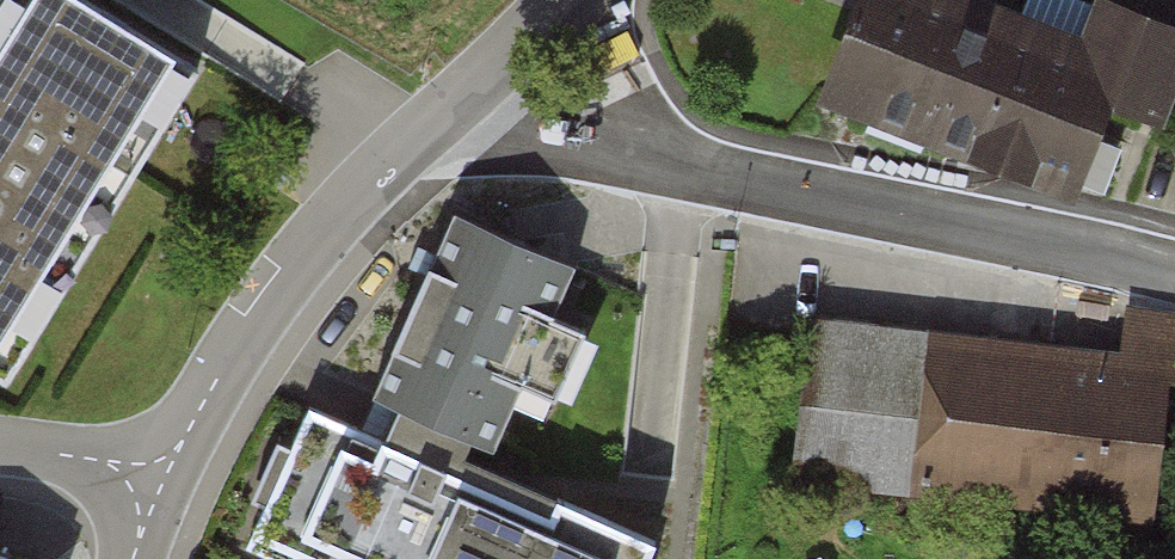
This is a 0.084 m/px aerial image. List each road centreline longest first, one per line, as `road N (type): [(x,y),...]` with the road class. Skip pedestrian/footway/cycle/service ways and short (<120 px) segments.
road 1 (residential): [(1174,275),(680,167)]
road 2 (residential): [(147,479),(186,437),(221,373),(337,219),(417,139)]
road 3 (residential): [(680,167),(550,147),(417,139)]
road 4 (residential): [(417,139),(564,0)]
road 5 (residential): [(680,167),(625,84),(605,0)]
road 6 (residential): [(147,479),(0,446)]

